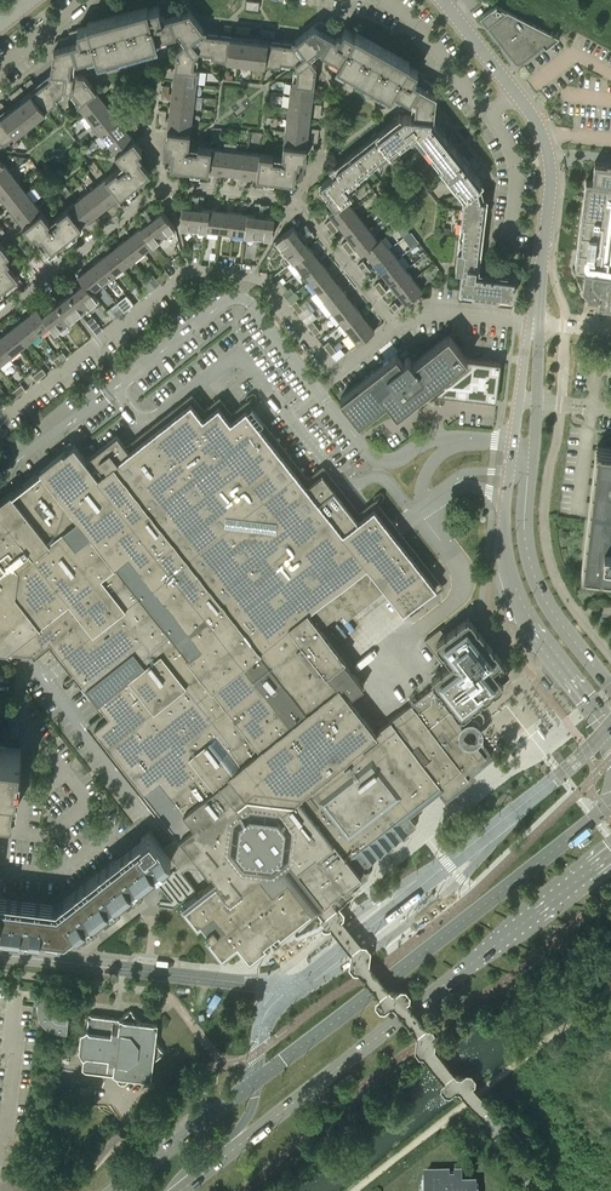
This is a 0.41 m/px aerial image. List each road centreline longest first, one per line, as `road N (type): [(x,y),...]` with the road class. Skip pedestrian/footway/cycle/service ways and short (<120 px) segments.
road 1 (secondary): [(605,809),(115,1190)]
road 2 (secondary): [(180,1190),(610,848)]
road 3 (residential): [(0,417),(179,278),(202,271),(262,278),(338,376),(396,327)]
road 4 (residential): [(0,315),(164,187),(297,201)]
road 5 (unclassified): [(519,400),(506,504),(509,570),(532,626),(590,704)]
road 6 (unclassified): [(610,690),(533,572),(524,525),(537,402)]
road 7 (unclassified): [(542,253),(552,165),(544,133),(441,0)]
road 8 (residential): [(396,327),(297,201)]
road 9 (residential): [(396,327),(442,314),(535,323)]
road 10 (residential): [(0,1131),(7,1123),(17,995)]

